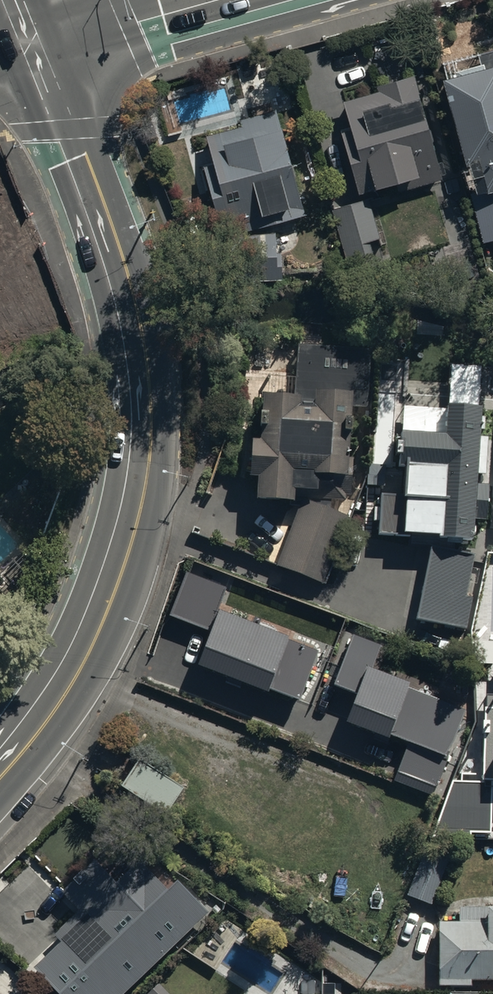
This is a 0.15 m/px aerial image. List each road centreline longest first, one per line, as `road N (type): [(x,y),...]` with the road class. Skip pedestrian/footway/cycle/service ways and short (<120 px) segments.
road 1 (secondary): [(37,43),(119,241),(144,363),(145,424),(137,498),(95,625),(0,771)]
road 2 (secondary): [(37,43),(206,0)]

